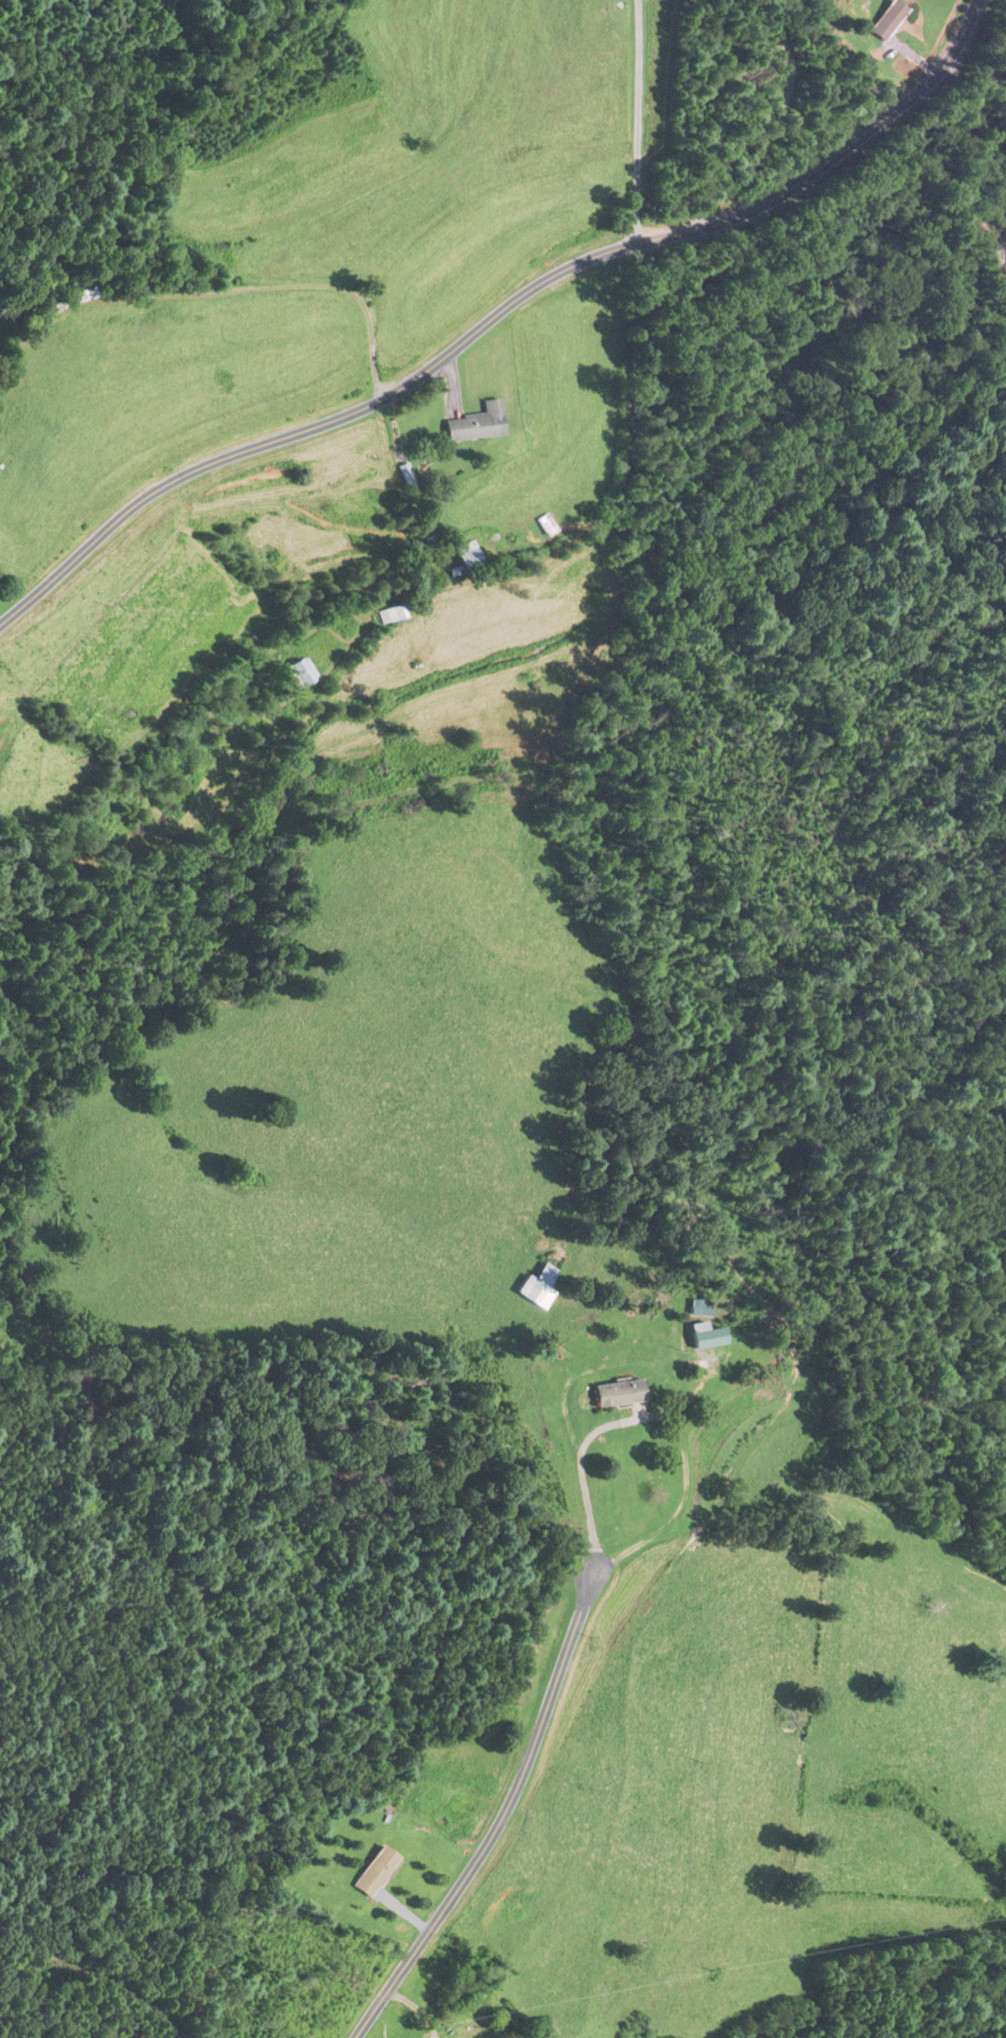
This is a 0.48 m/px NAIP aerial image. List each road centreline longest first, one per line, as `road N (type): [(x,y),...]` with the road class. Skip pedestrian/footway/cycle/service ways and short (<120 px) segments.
road 1 (tertiary): [(977,0),(928,83),(788,189),(738,216),(585,259),(544,280),(381,400),(180,476),(142,499),(0,623)]
road 2 (residential): [(353,2037),(502,1814),(597,1555)]
road 3 (residential): [(692,229),(768,134),(786,97),(791,64),(763,0)]
road 4 (residential): [(638,242),(636,0)]

